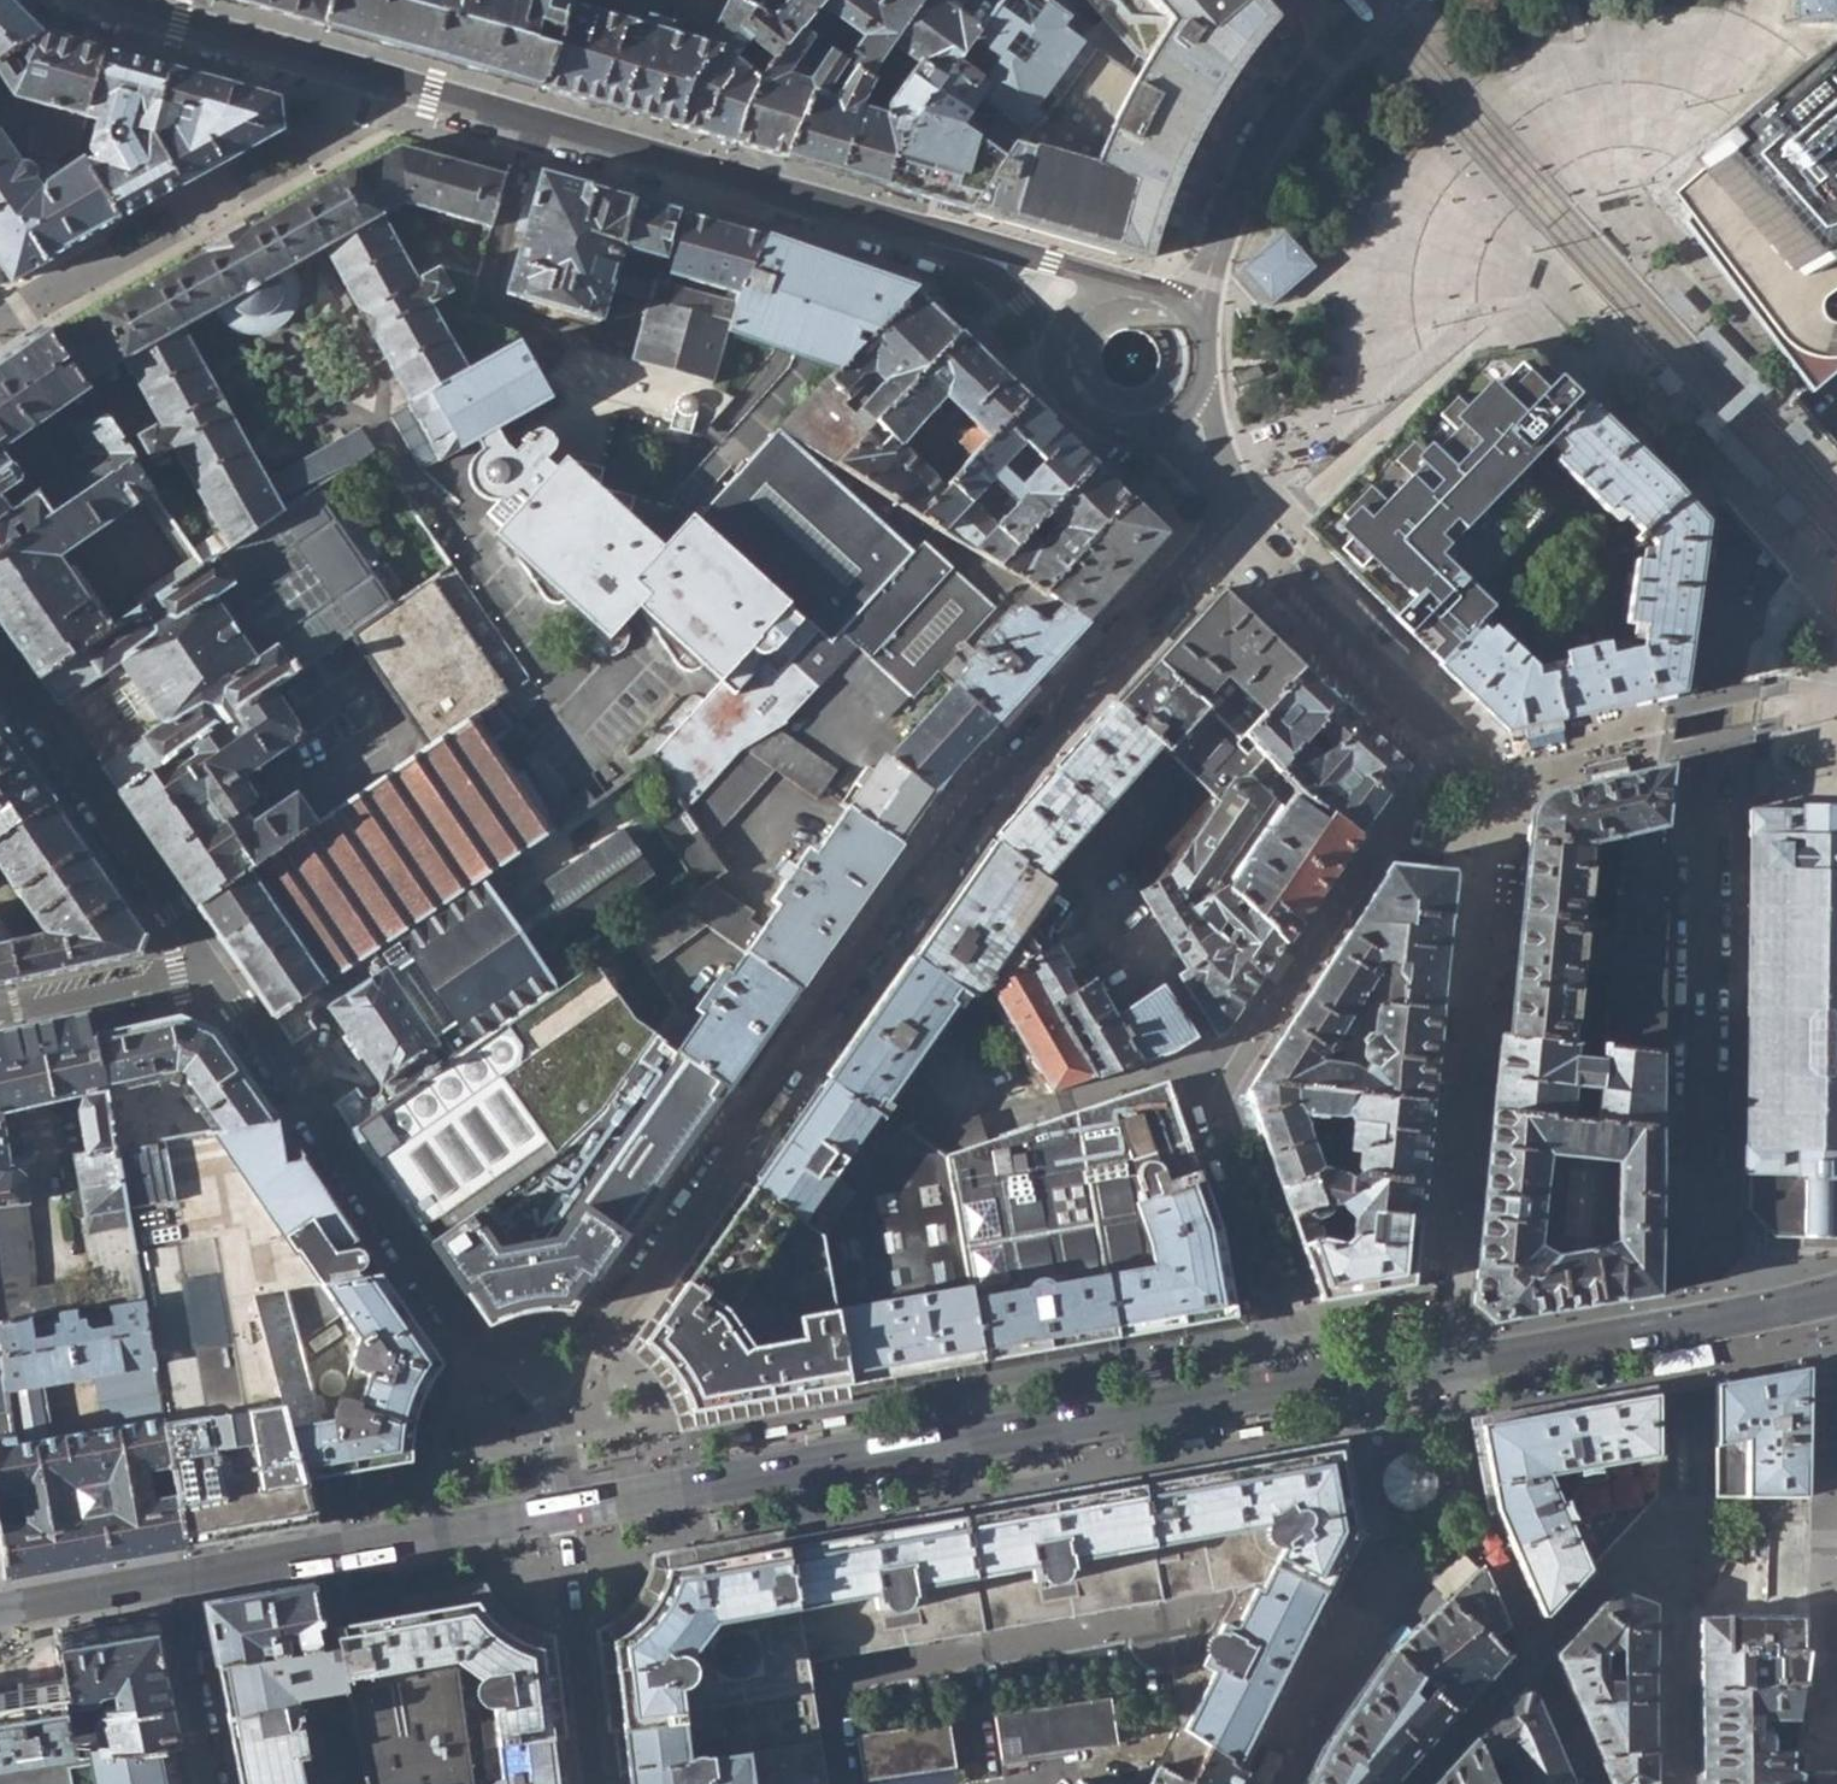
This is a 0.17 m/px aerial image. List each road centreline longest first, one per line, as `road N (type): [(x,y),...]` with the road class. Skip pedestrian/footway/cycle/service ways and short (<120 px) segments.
road 1 (residential): [(1836,1299),(1729,1325),(1245,1394),(555,1515)]
road 2 (residential): [(1236,518),(963,822),(543,1433)]
road 3 (residential): [(1836,427),(1783,487),(1732,609),(1711,812),(1682,1545)]
road 4 (secondary): [(110,10),(932,242)]
road 5 (residential): [(543,1433),(405,1253),(214,970)]
road 6 (residential): [(175,1581),(555,1515)]
road 7 (residential): [(214,970),(0,668)]
road 8 (residential): [(591,1783),(555,1515)]
road 9 (secondary): [(1344,41),(1257,155),(1226,232)]
road 10 (residential): [(214,970),(0,1015)]
road 11 (residential): [(175,1581),(209,1783)]
road 12 (secondary): [(1120,293),(1000,254),(932,242)]
road 13 (residential): [(0,1612),(175,1581)]
road 14 (secondary): [(932,242),(977,271),(1062,352)]
road 15 (secondary): [(1062,352),(1071,399),(1087,417),(1108,429),(1156,430)]
road 16 (residential): [(1236,518),(1240,497),(1198,388)]
road 17 (secondary): [(1202,351),(1226,232)]

